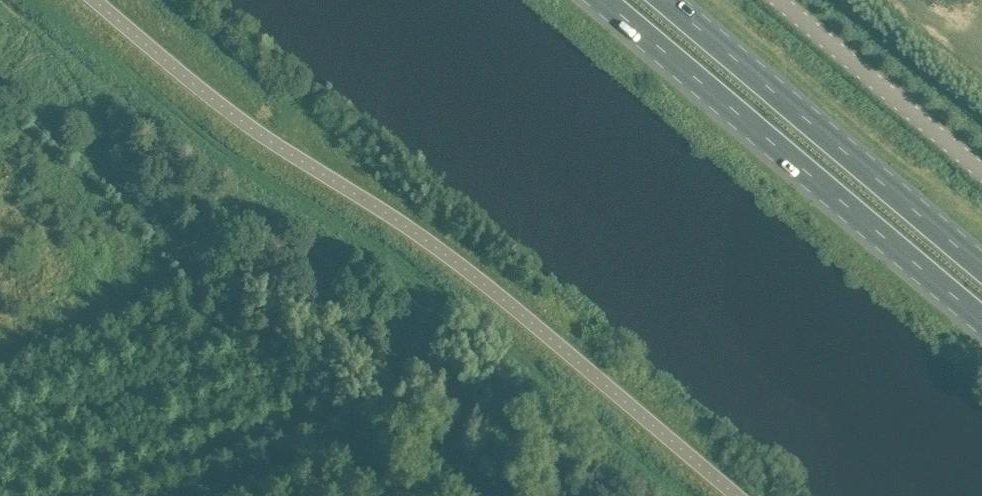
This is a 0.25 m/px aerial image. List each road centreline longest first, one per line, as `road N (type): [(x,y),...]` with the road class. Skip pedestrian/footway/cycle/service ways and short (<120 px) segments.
road 1 (track): [(0,53),(147,210),(349,403),(392,495)]
road 2 (trunk): [(610,0),(981,315)]
road 3 (trunk): [(981,262),(672,0)]
road 4 (unclassified): [(786,0),(981,164)]

